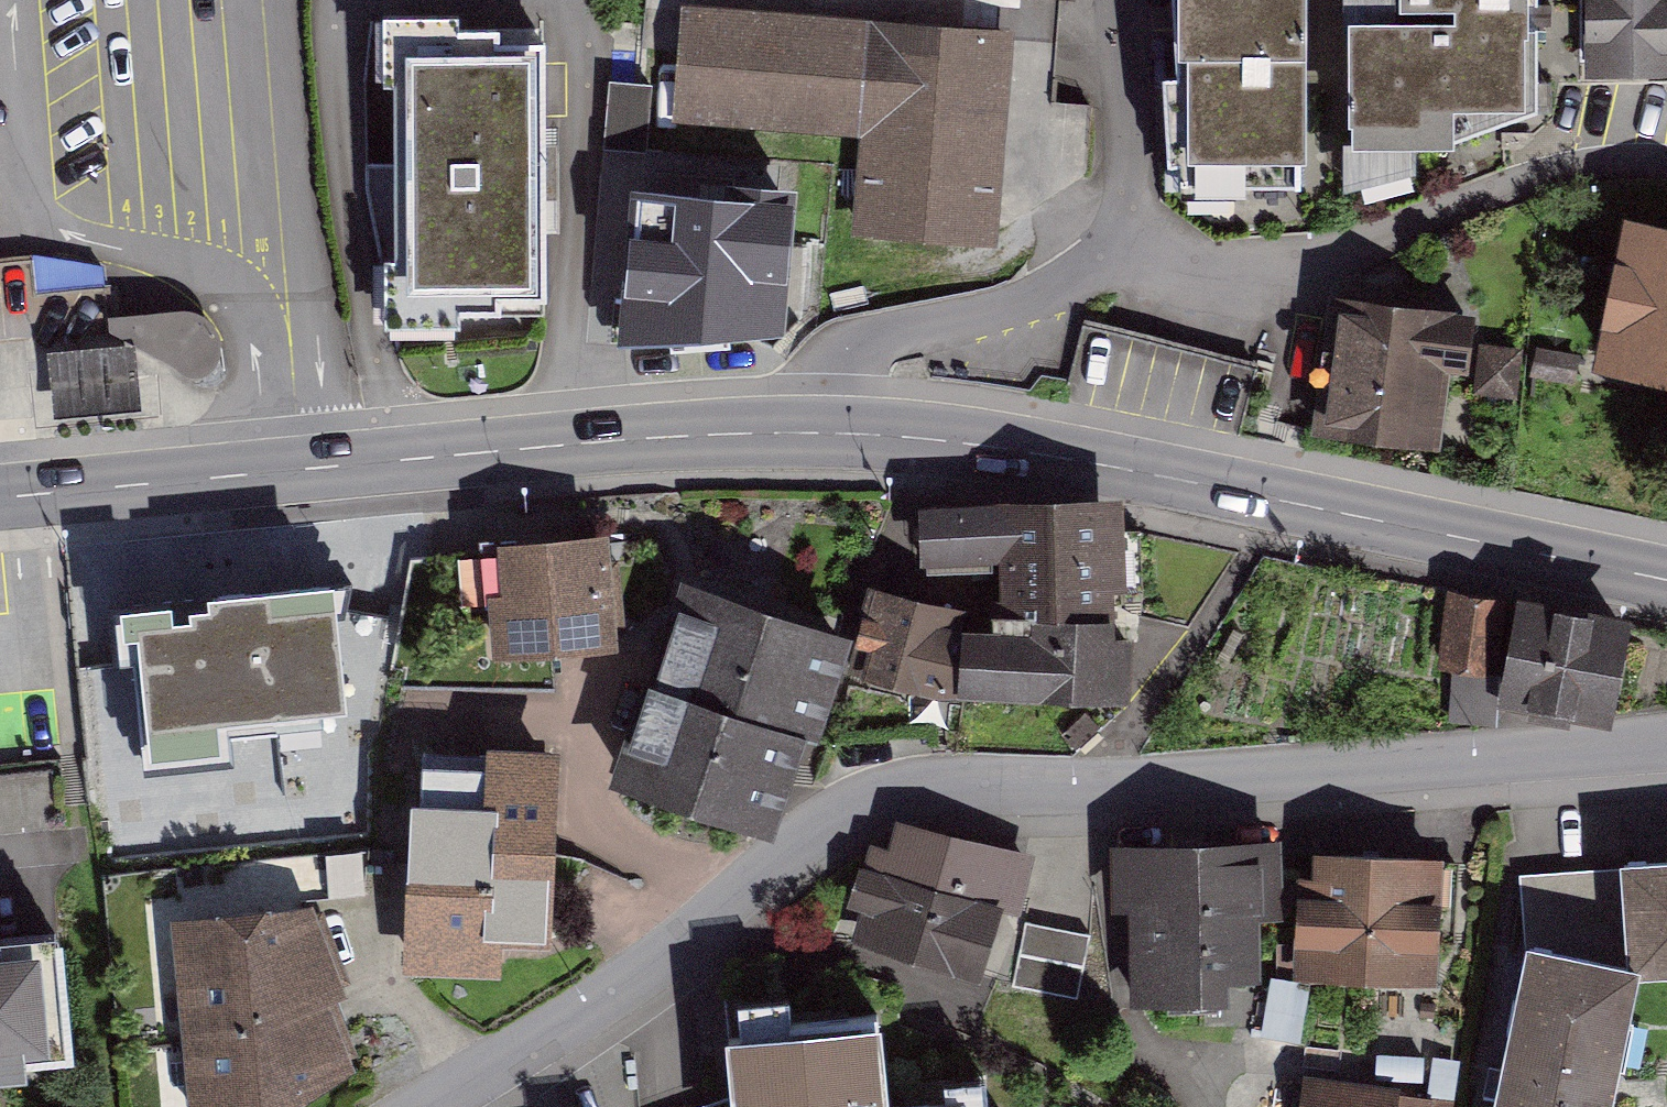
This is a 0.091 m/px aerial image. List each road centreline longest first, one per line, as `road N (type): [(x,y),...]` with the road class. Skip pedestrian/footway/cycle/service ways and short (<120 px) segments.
road 1 (secondary): [(1666,577),(940,438),(828,429),(695,433),(300,468)]
road 2 (residential): [(422,1106),(617,990),(762,856),(840,806),(902,786),(1548,762),(1666,748)]
road 3 (secondary): [(0,495),(300,468)]

